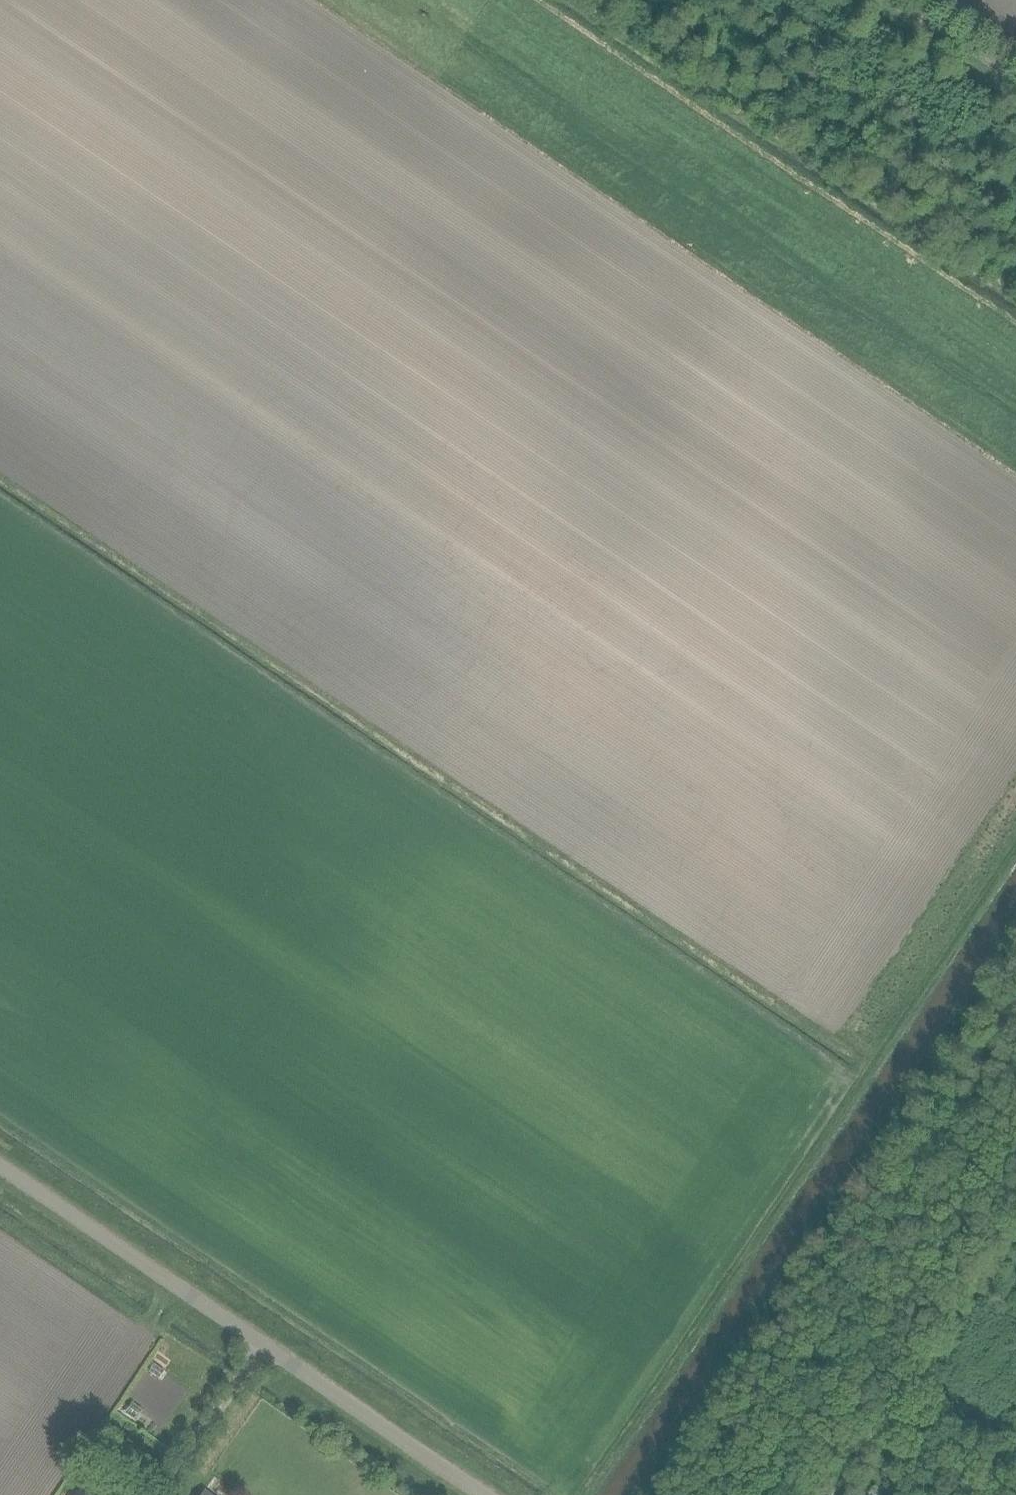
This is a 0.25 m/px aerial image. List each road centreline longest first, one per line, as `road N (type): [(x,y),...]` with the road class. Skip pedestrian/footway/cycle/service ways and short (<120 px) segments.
road 1 (unclassified): [(478,1494),(0,1166)]
road 2 (unclassified): [(1015,79),(898,0)]

